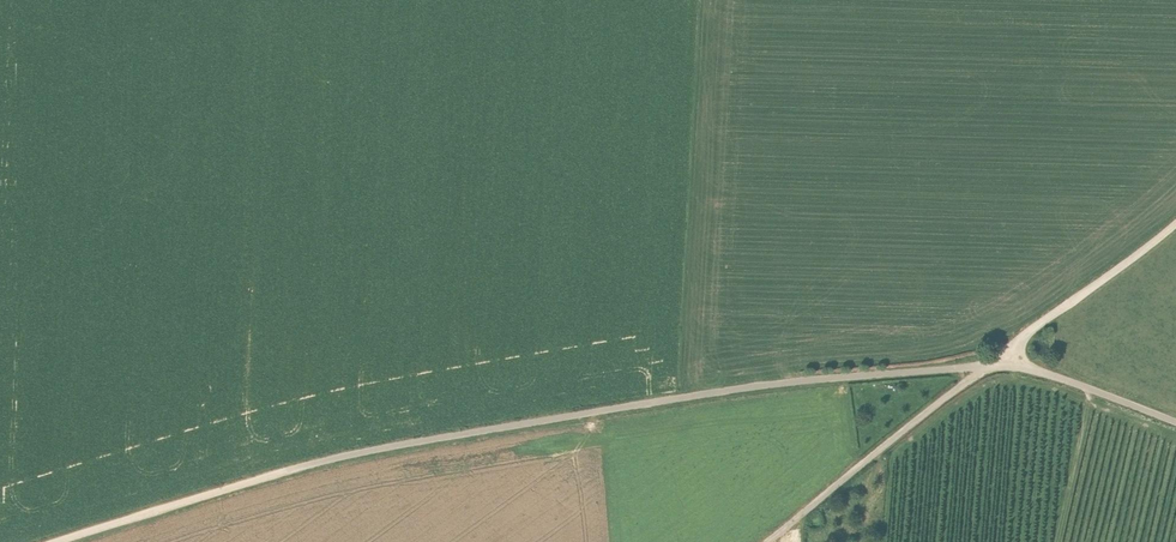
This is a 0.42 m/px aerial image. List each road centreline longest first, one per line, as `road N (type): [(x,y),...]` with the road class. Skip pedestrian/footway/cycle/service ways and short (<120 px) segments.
road 1 (track): [(57,541),(314,465),(453,436),(768,384),(985,365)]
road 2 (track): [(767,541),(985,365)]
road 3 (track): [(985,365),(1175,224)]
road 4 (unclassified): [(985,365),(1041,371),(1175,422)]

